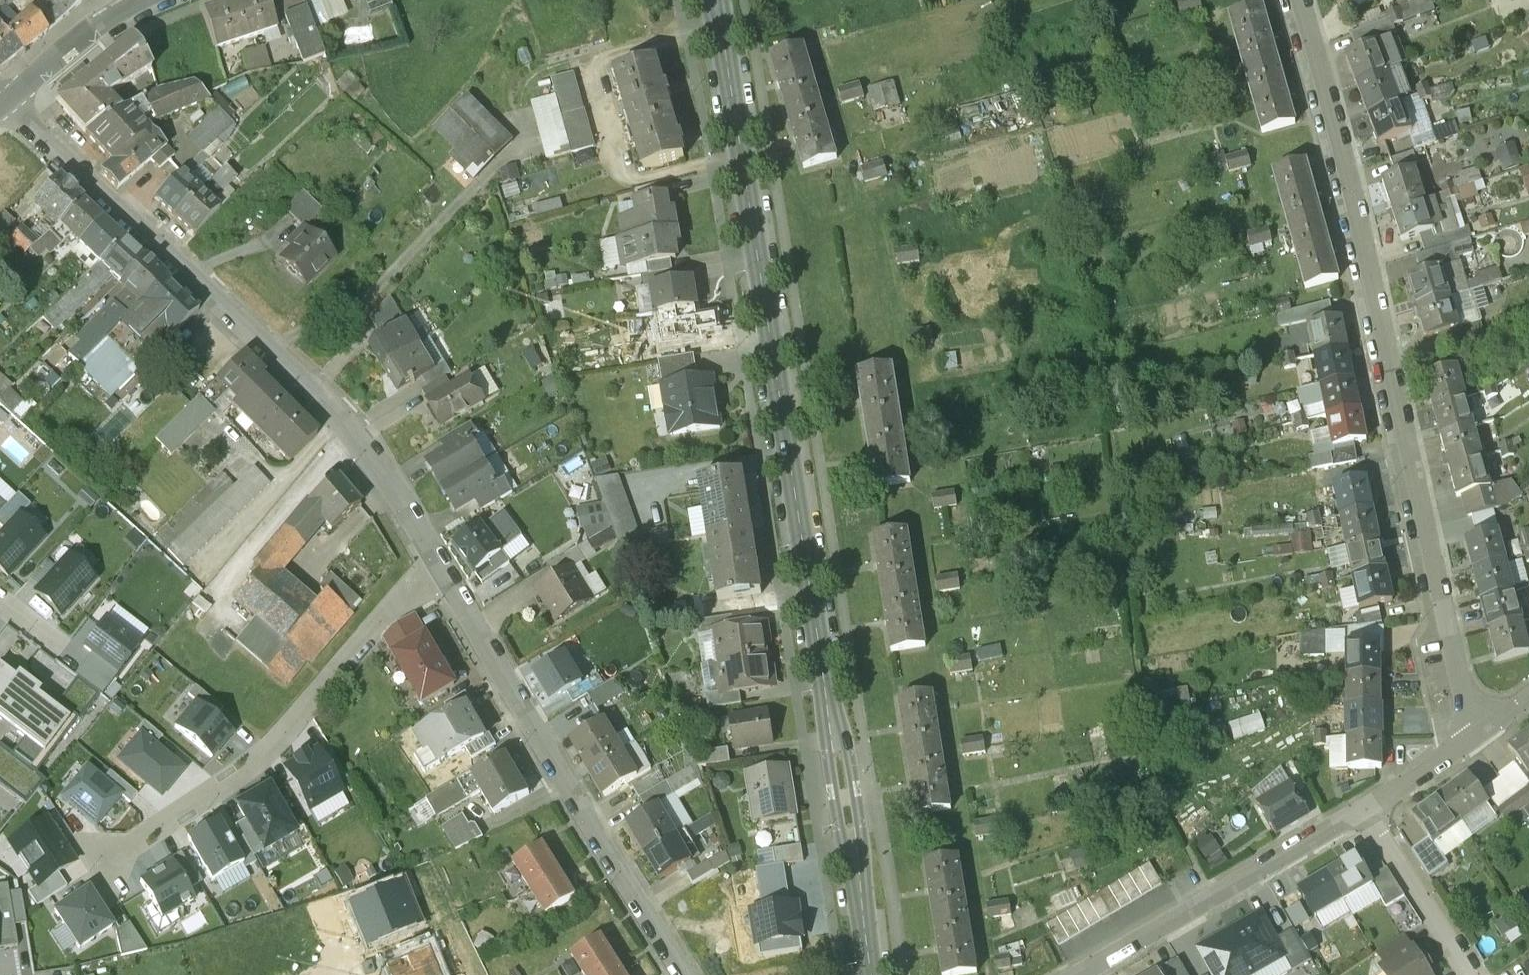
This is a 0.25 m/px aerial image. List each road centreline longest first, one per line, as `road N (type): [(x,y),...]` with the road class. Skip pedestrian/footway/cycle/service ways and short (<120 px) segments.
road 1 (secondary): [(871,974),(712,0)]
road 2 (residential): [(1475,745),(1457,716),(1294,0)]
road 3 (residential): [(442,572),(379,467),(325,398),(3,105)]
road 4 (residential): [(680,974),(442,572)]
road 5 (residential): [(1086,974),(1475,745)]
road 6 (residential): [(442,572),(390,610),(257,760),(104,865)]
road 7 (secondary): [(3,105),(149,0)]

